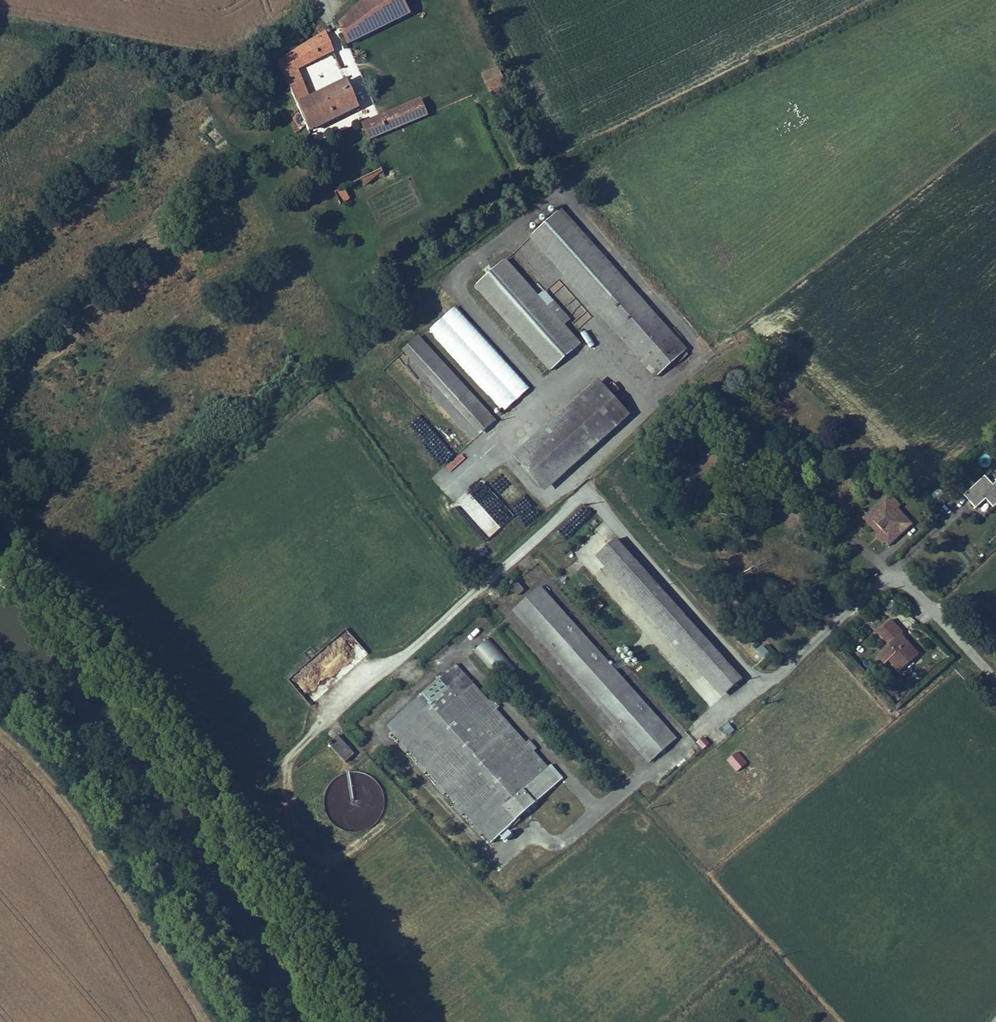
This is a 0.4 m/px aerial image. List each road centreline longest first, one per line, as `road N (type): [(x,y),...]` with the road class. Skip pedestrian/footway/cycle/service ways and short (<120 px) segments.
road 1 (unclassified): [(760,678),(866,583),(889,576),(915,587),(995,672)]
road 2 (unclassified): [(602,517),(760,678)]
road 3 (unclassified): [(599,813),(760,678)]

